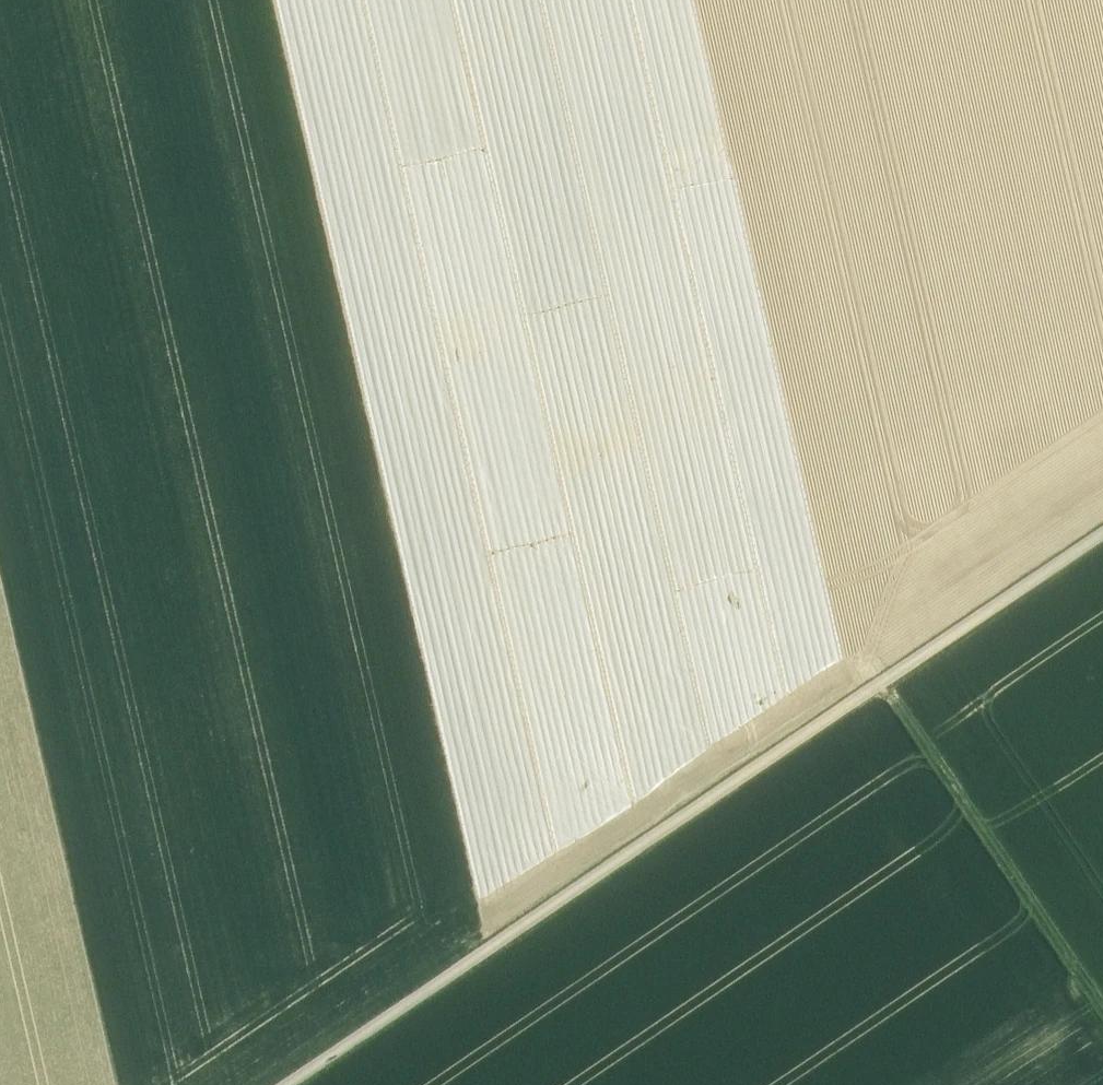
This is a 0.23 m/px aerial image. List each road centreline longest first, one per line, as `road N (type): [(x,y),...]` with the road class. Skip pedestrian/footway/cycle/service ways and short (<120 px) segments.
road 1 (track): [(288,1084),(1102,534)]
road 2 (track): [(1102,1011),(878,684)]

